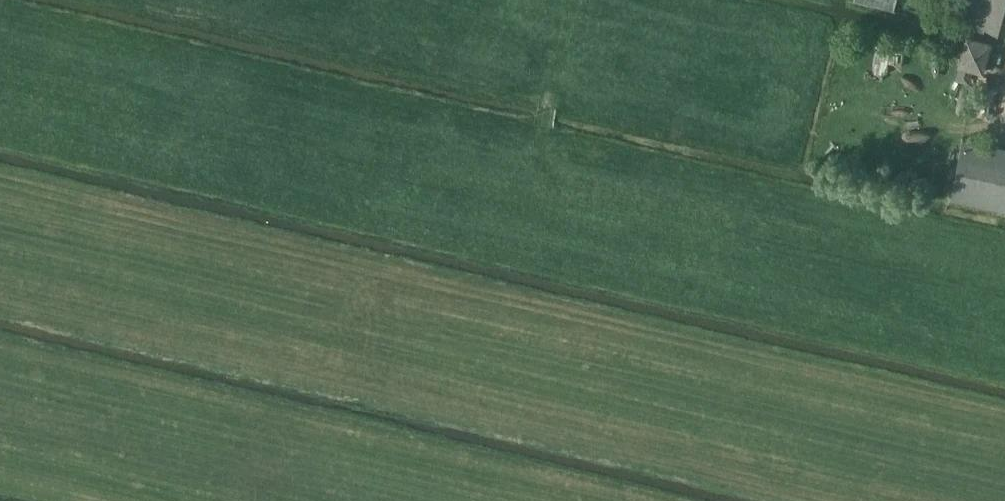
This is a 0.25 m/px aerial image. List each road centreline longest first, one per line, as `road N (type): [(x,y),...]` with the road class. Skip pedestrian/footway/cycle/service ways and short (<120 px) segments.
road 1 (track): [(570,0),(546,107),(540,183),(1004,280)]
road 2 (track): [(540,183),(0,60)]
road 3 (track): [(558,48),(370,0)]

